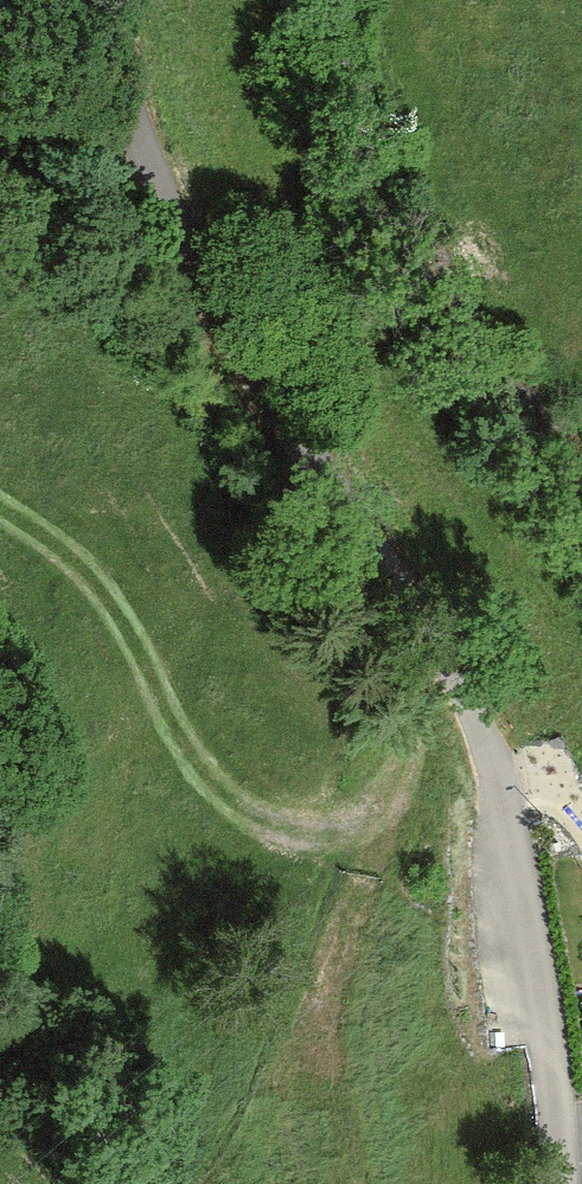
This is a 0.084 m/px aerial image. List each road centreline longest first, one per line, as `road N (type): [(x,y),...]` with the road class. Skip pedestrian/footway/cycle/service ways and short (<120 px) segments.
road 1 (residential): [(110,0),(112,43),(161,202),(472,712),(521,891),(557,1183)]
road 2 (track): [(422,630),(403,780),(323,841),(241,810),(171,726),(109,601),(59,542),(0,500)]

